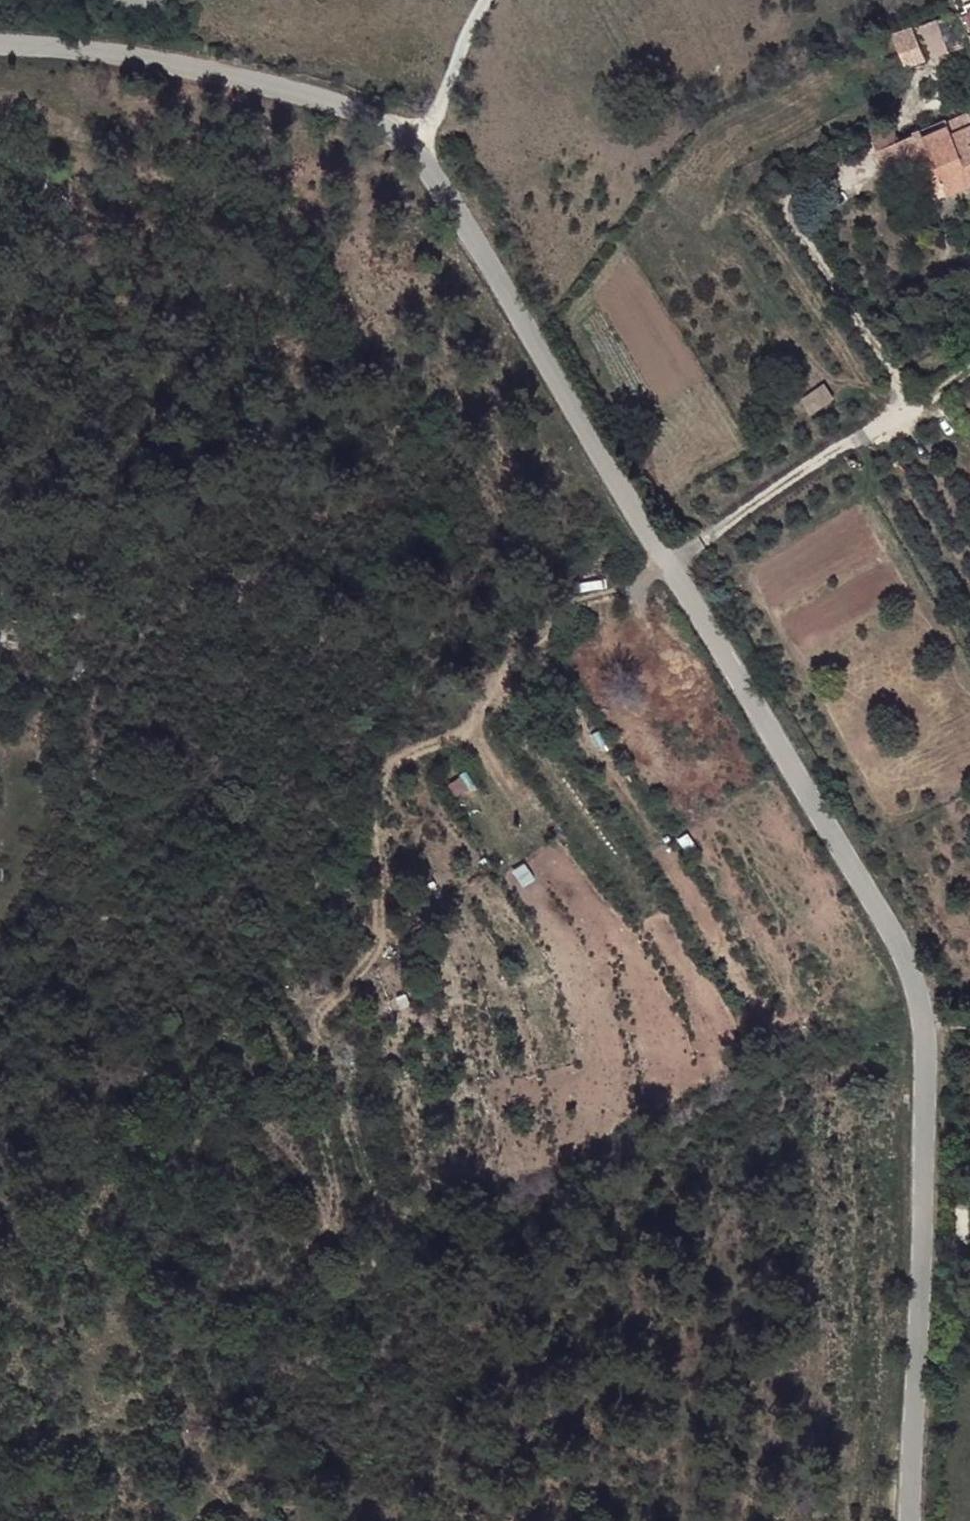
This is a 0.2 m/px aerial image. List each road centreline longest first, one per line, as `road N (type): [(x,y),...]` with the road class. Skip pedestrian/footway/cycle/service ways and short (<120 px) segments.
road 1 (tertiary): [(919,1520),(940,1092),(932,995),(892,905),(777,713),(411,140),(379,113),(295,80),(148,49),(0,38)]
road 2 (track): [(484,0),(428,160)]

